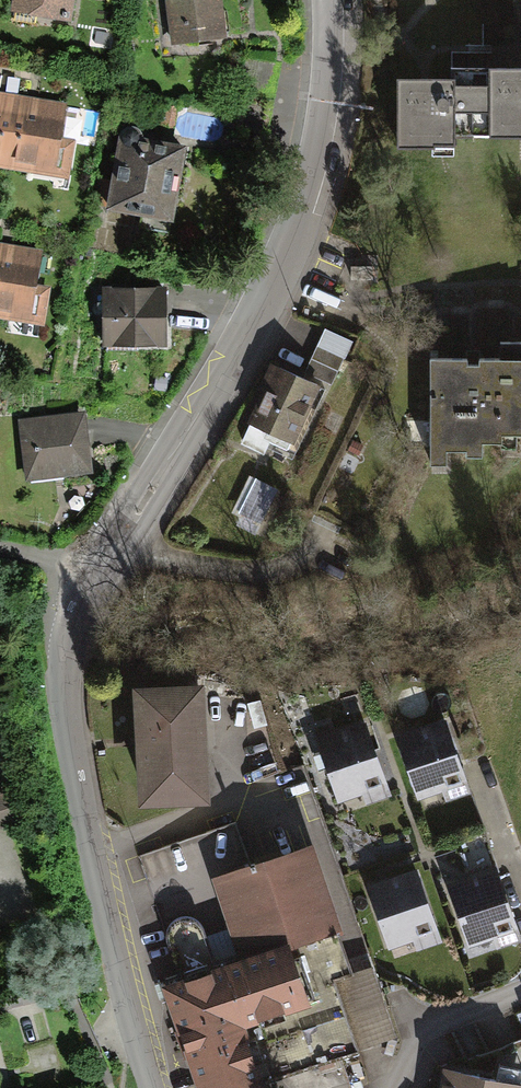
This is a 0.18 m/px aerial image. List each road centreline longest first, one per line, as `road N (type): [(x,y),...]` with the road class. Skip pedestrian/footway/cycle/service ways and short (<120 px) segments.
road 1 (residential): [(330,0),(326,133),(294,236),(220,381),(89,576)]
road 2 (residential): [(89,576),(67,626),(62,677),(89,843),(152,1087)]
road 3 (residential): [(520,989),(420,1025),(391,1087)]
road 4 (residential): [(475,765),(520,897)]

